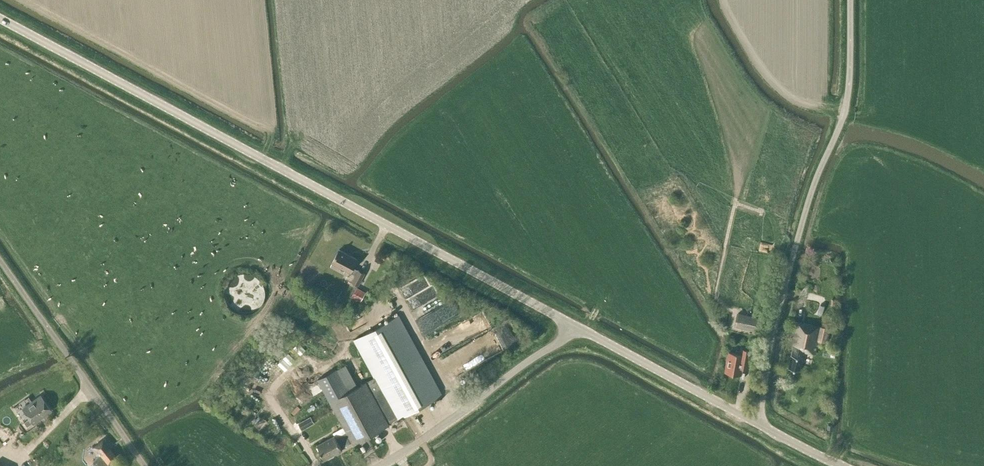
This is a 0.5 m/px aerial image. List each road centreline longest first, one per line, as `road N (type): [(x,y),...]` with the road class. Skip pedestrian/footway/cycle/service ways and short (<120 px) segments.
road 1 (tertiary): [(577,326),(0,17)]
road 2 (unclassified): [(757,422),(793,253),(846,107),(850,0)]
road 3 (residential): [(145,465),(0,261)]
road 4 (residential): [(577,326),(376,465)]
road 5 (tertiary): [(757,422),(577,326)]

